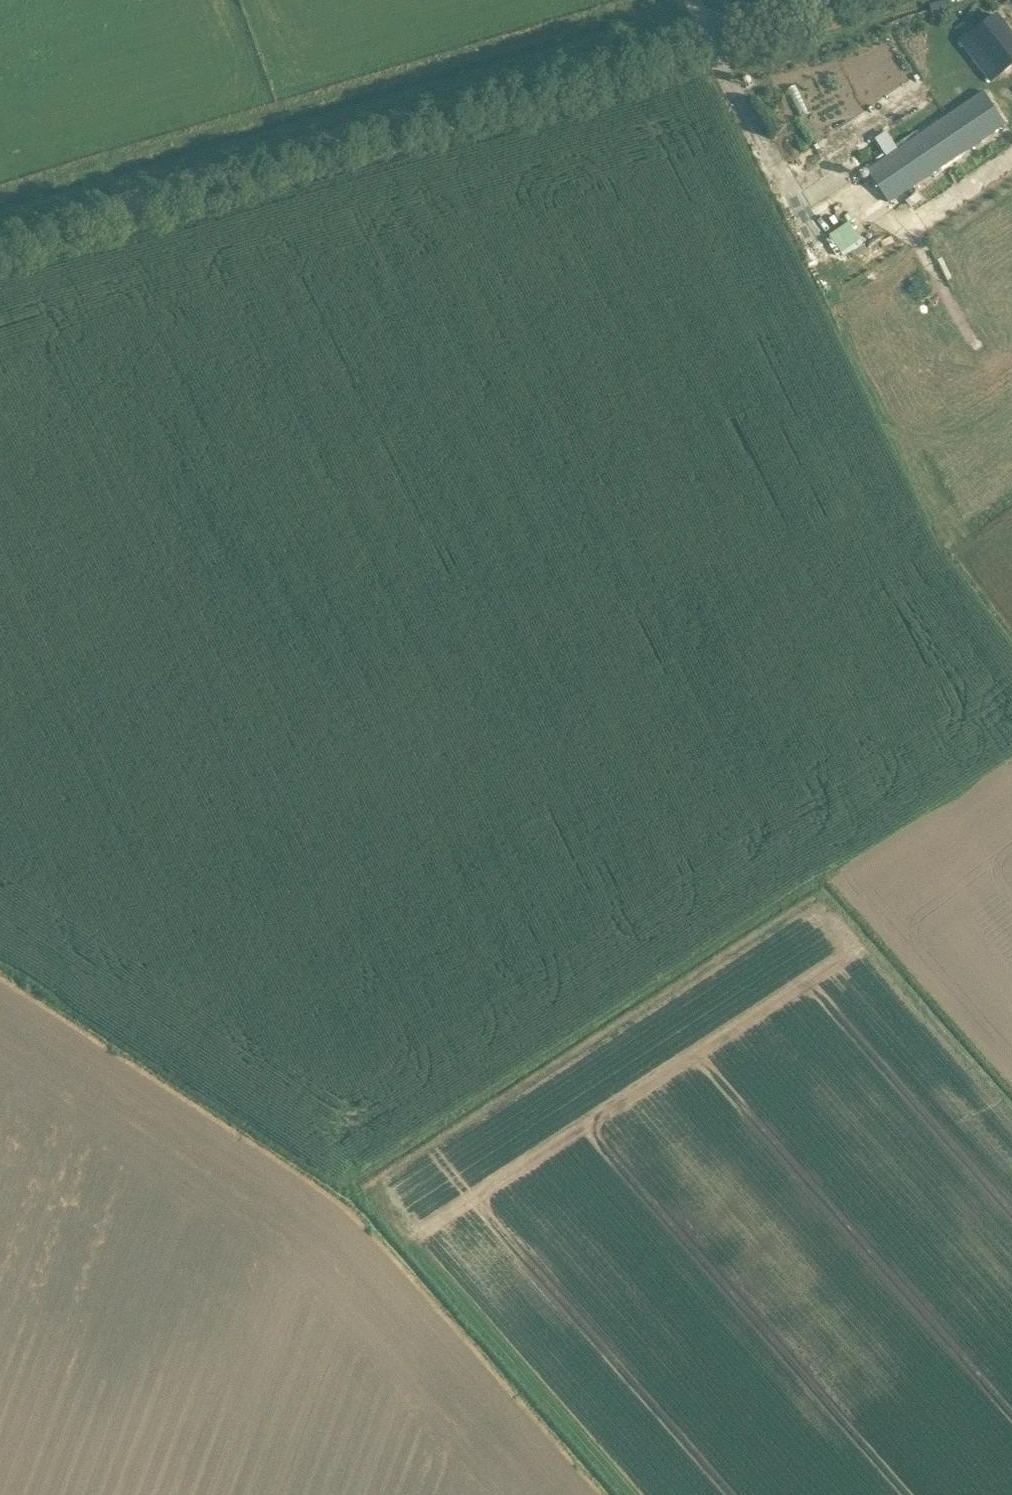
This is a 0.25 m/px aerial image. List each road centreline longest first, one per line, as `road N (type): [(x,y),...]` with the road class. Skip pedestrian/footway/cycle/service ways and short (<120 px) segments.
road 1 (unclassified): [(0,256),(815,0)]

